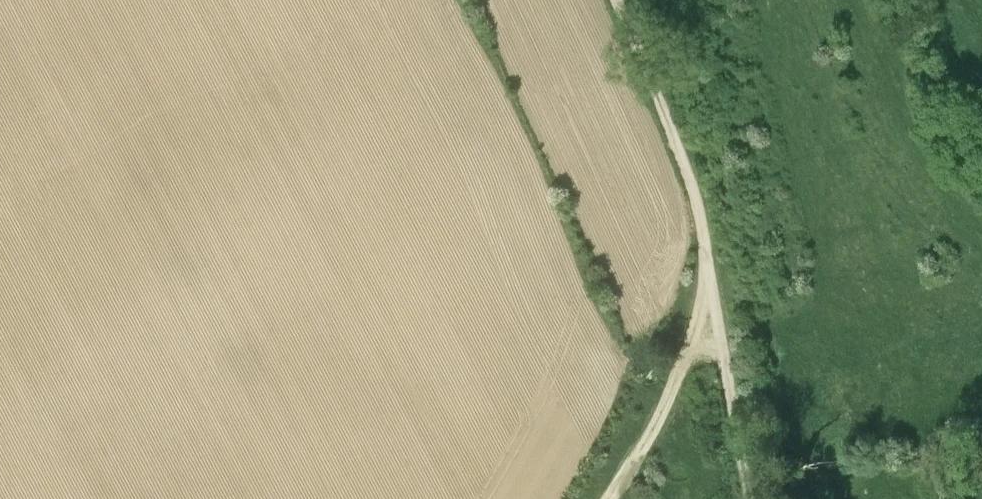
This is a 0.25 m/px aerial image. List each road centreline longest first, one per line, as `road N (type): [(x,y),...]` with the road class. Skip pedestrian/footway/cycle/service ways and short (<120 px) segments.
road 1 (track): [(616,0),(696,196),(752,498)]
road 2 (track): [(708,263),(661,417),(607,498)]

